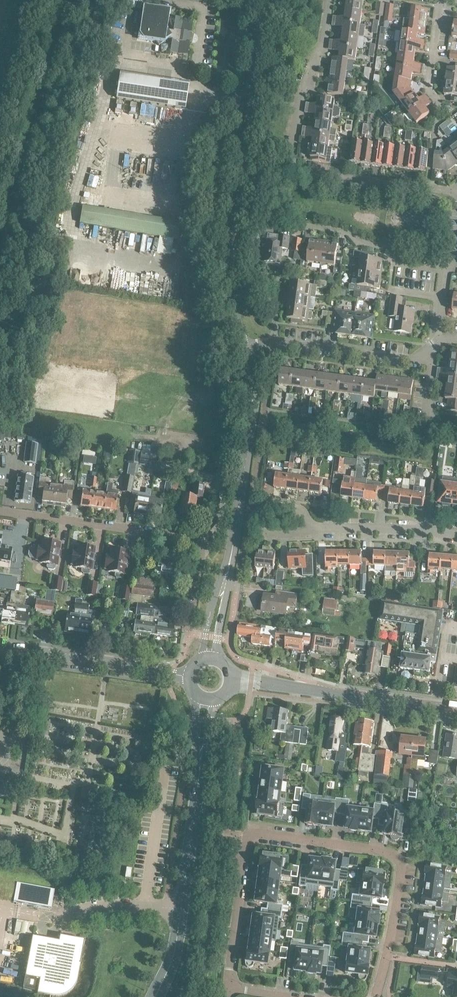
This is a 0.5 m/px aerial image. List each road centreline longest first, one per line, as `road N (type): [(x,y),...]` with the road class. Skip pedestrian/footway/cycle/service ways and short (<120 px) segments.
road 1 (residential): [(376,996),(401,862),(384,850),(261,833),(249,840),(229,988)]
road 2 (tertiary): [(241,348),(227,260),(257,43),(273,0)]
road 3 (residential): [(274,341),(277,311),(253,280),(255,226),(349,232),(394,249),(401,262),(447,269)]
road 4 (secondary): [(456,711),(231,679)]
road 5 (secondary): [(156,996),(176,942),(199,781)]
road 6 (residential): [(0,510),(198,543)]
road 7 (tertiary): [(233,546),(251,423),(241,348)]
road 8 (residential): [(293,169),(301,94),(328,0)]
road 9 (residential): [(293,169),(454,191)]
road 10 (residential): [(274,341),(411,361),(426,351)]
road 11 (residential): [(188,675),(44,655)]
road 12 (residential): [(456,534),(312,528)]

